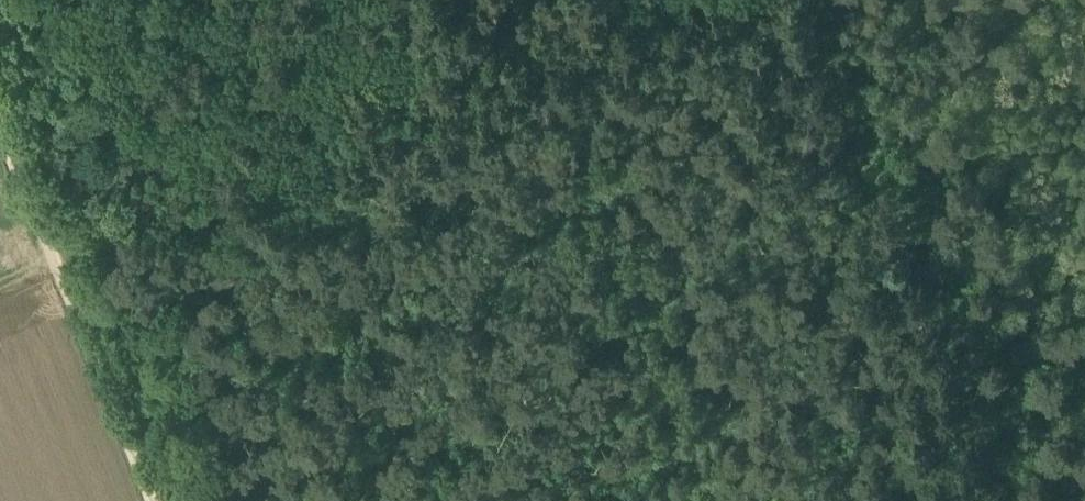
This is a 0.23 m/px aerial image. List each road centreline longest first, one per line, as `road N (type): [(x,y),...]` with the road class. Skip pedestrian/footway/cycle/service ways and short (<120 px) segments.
road 1 (track): [(1012,500),(882,123)]
road 2 (track): [(154,500),(59,258)]
road 3 (track): [(1072,0),(882,123)]
road 4 (track): [(139,0),(122,49),(158,193)]
road 5 (track): [(59,258),(0,129)]
road 6 (track): [(838,0),(882,123)]
road 7 (track): [(59,258),(120,232),(158,193)]

